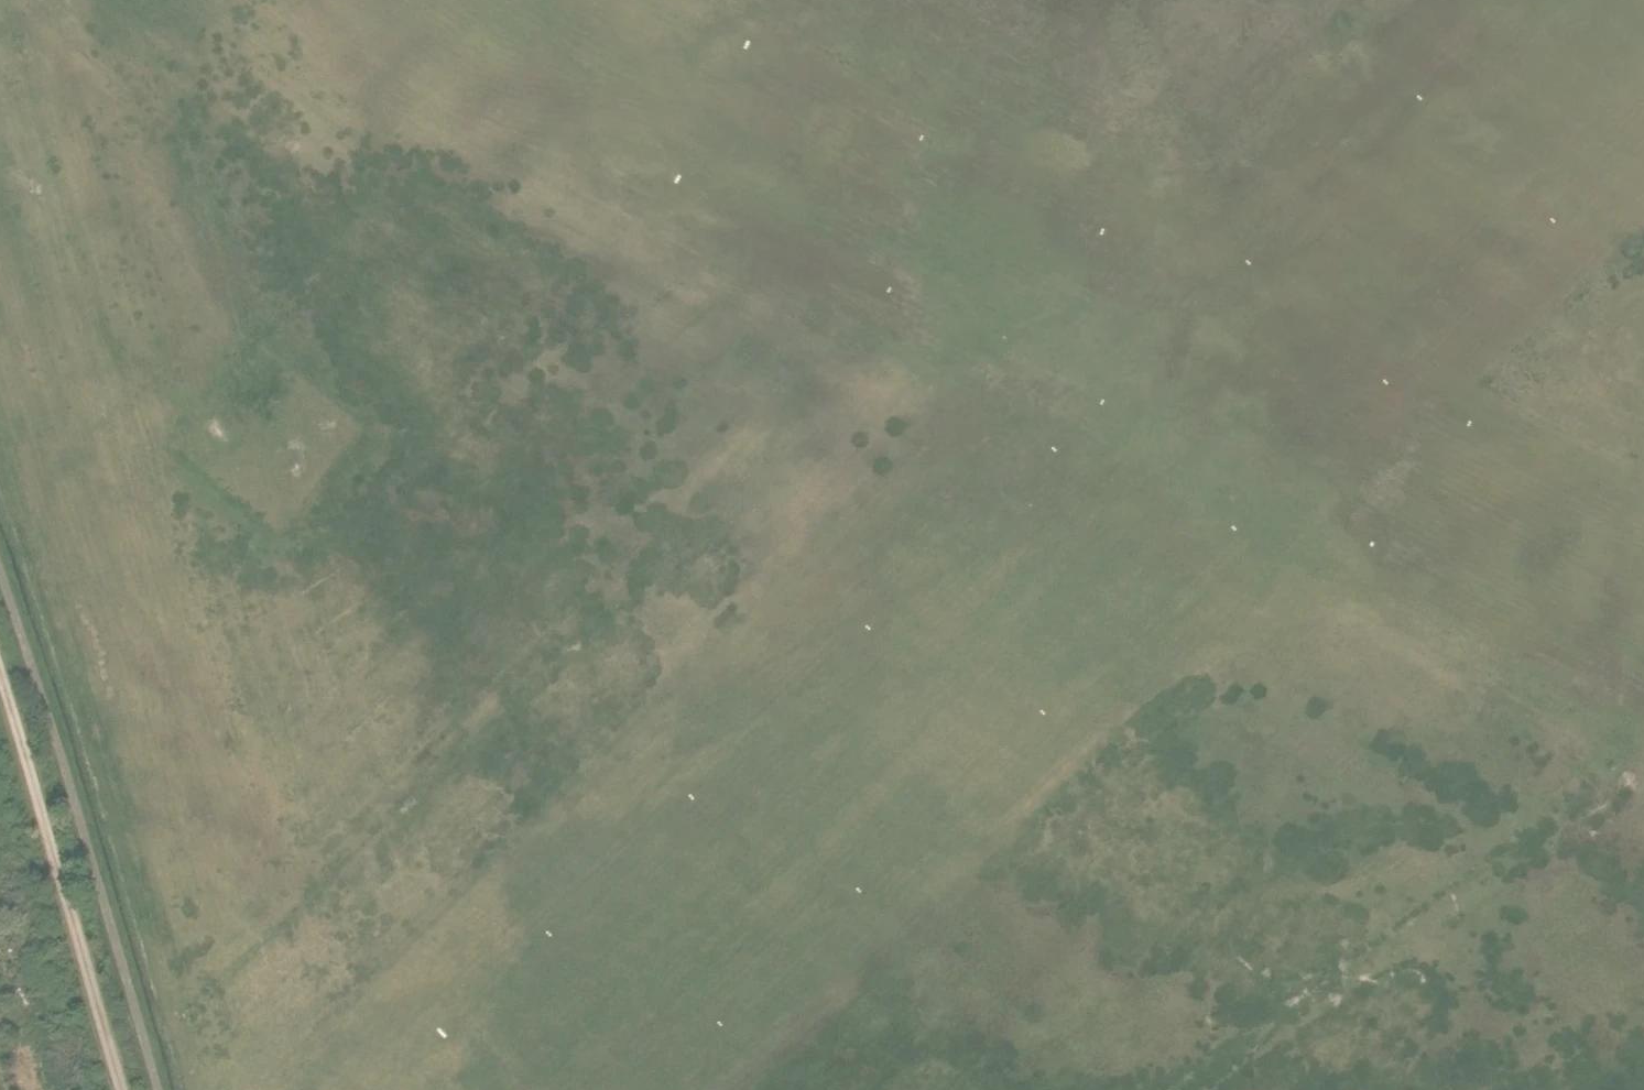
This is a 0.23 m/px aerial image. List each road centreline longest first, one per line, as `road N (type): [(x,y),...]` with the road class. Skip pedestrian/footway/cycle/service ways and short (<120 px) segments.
road 1 (track): [(0,698),(116,1089)]

